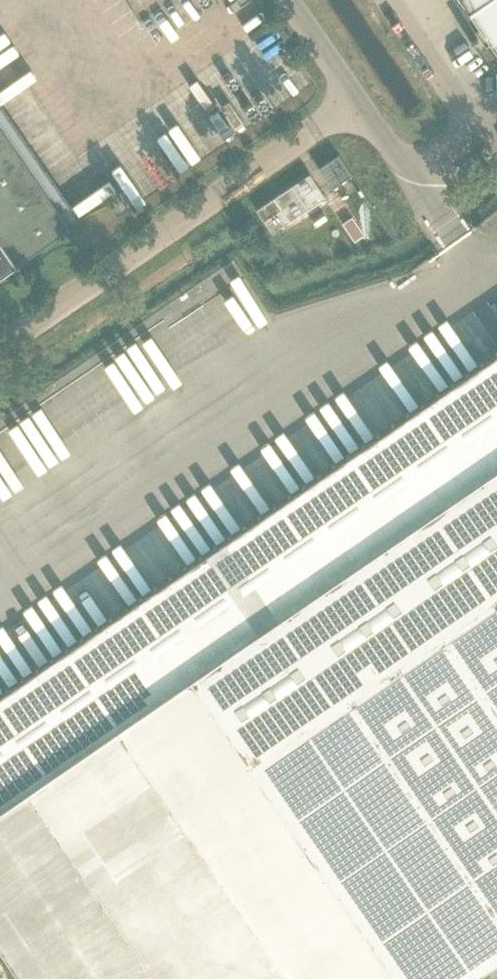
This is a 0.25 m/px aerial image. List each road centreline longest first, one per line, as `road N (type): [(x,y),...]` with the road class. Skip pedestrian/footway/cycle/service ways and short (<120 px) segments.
road 1 (unclassified): [(0,340),(358,99)]
road 2 (unclassified): [(358,99),(411,171),(434,173),(491,133)]
road 3 (unclassified): [(491,133),(398,0)]
road 4 (unclassified): [(358,99),(287,0)]

